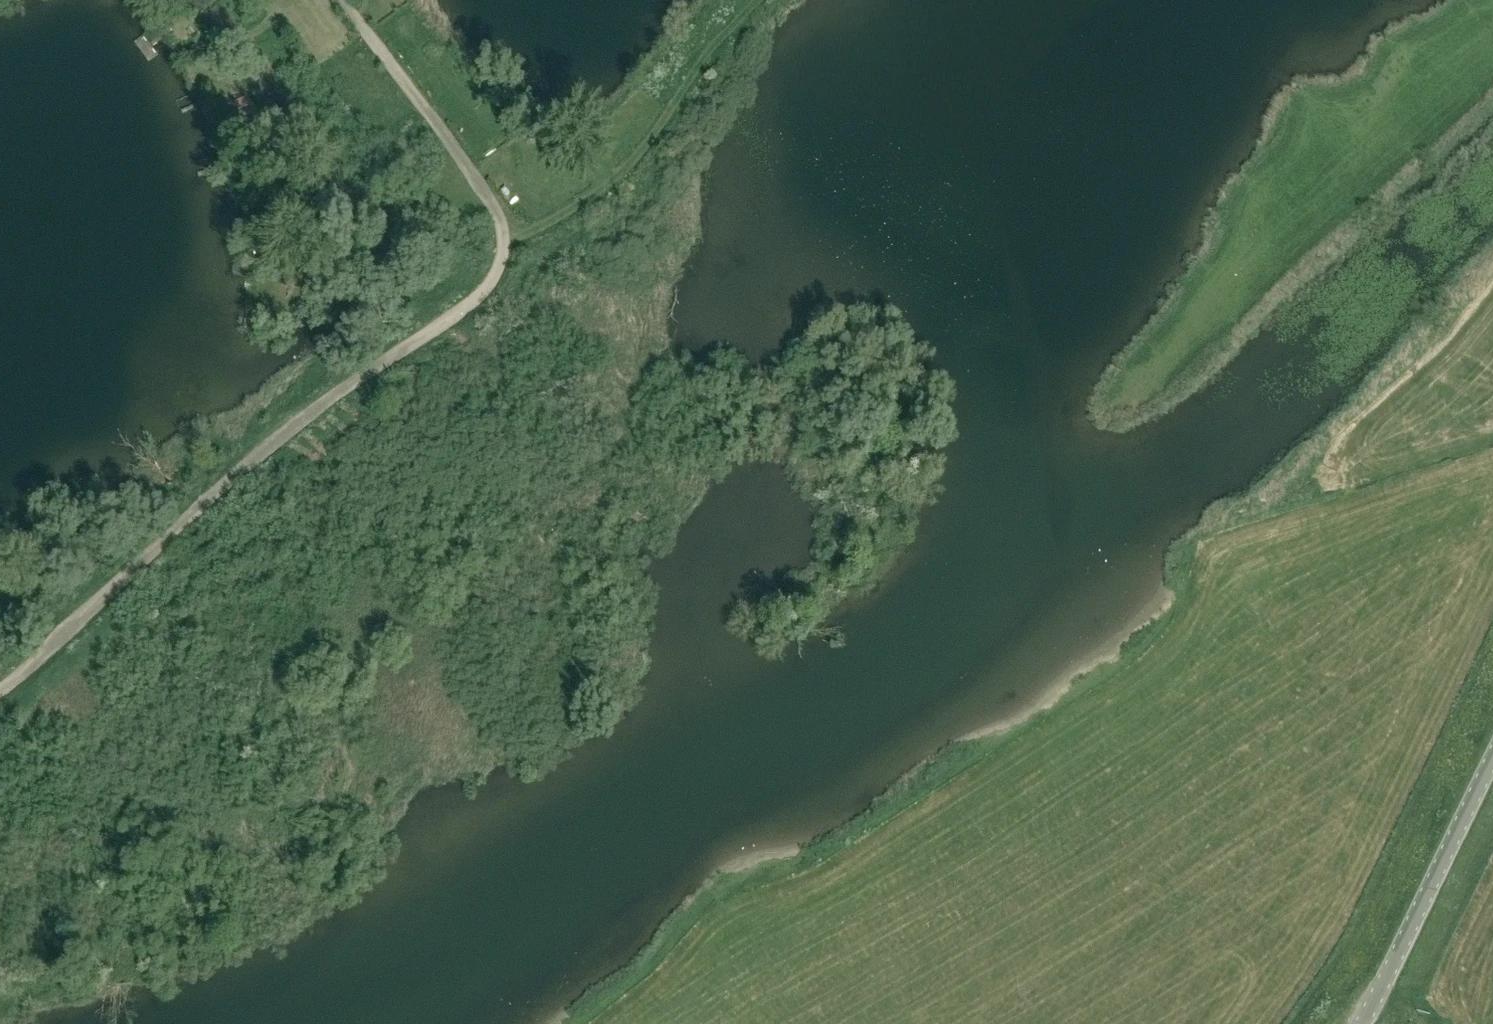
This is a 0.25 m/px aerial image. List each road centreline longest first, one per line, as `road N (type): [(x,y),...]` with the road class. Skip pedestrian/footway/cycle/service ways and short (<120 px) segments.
road 1 (track): [(0,681),(260,446),(460,307),(494,269),(502,236),(491,204),(348,0)]
road 2 (tertiary): [(1358,1023),(1492,749)]

